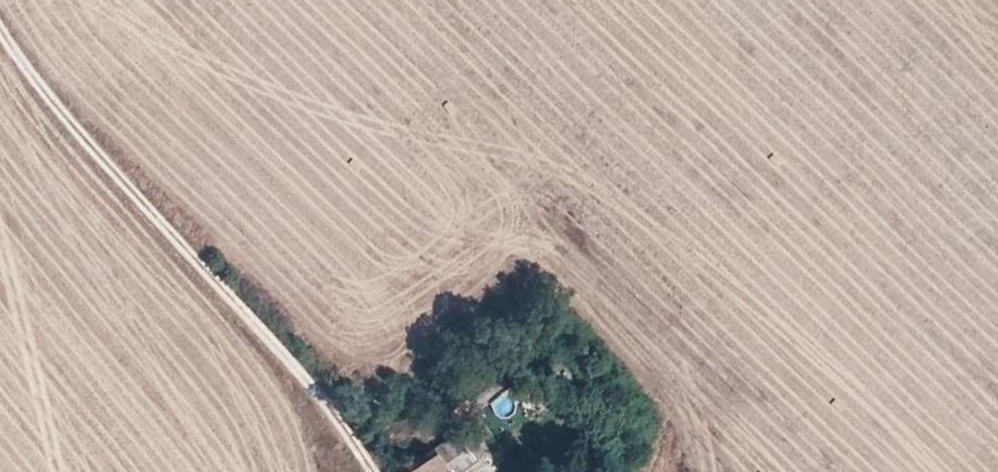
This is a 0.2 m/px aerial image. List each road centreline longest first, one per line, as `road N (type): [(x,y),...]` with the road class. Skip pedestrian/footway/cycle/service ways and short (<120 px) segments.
road 1 (track): [(370,471),(0,48)]

